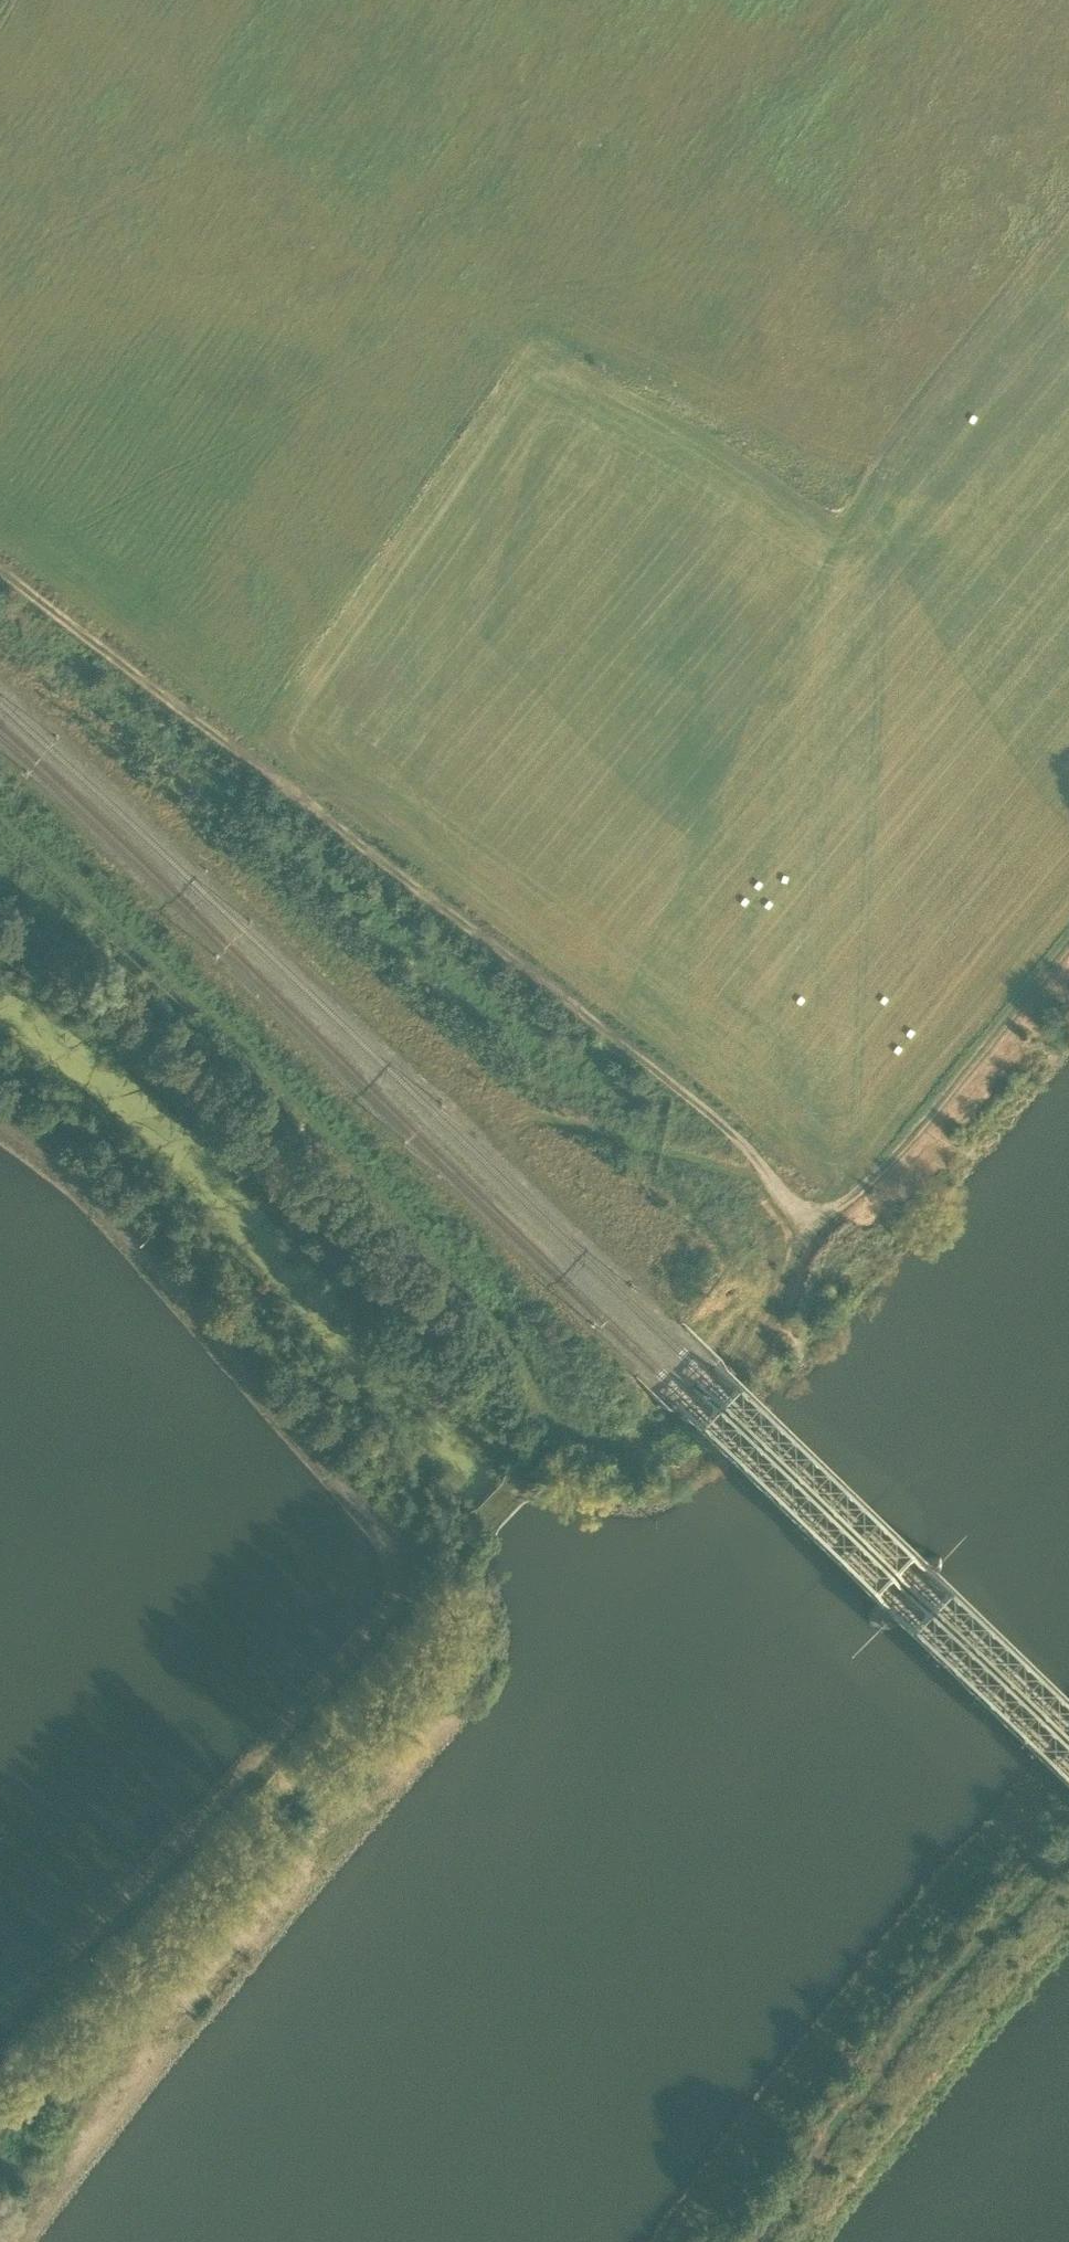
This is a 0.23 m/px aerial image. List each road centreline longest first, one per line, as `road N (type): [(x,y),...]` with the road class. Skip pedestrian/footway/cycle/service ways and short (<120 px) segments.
road 1 (track): [(0,826),(122,934),(408,1215),(516,1351),(562,1426),(629,1451),(659,1445),(690,1430),(734,1386),(816,1224),(723,1125),(0,570)]
road 2 (track): [(816,1224),(874,1180),(1068,944)]

